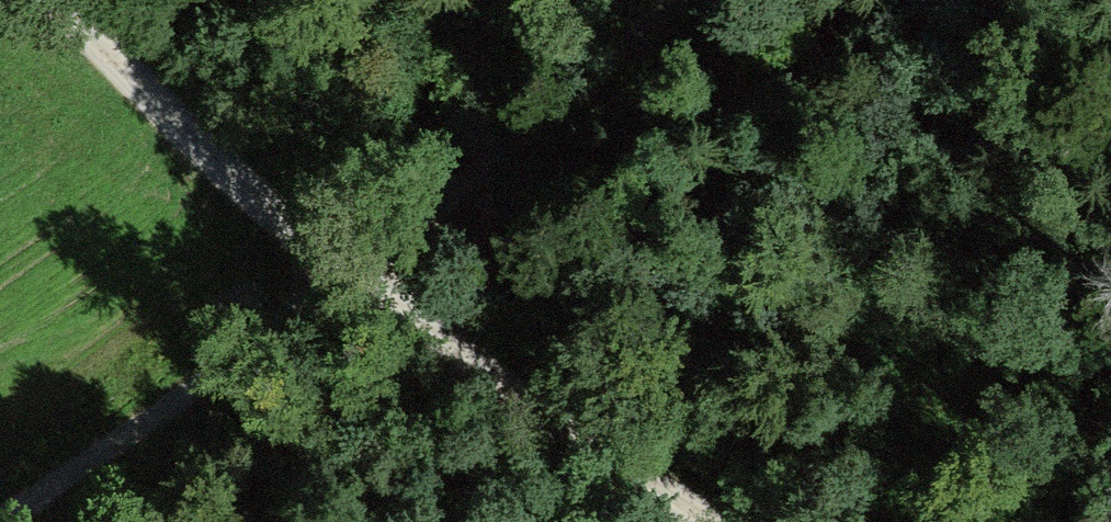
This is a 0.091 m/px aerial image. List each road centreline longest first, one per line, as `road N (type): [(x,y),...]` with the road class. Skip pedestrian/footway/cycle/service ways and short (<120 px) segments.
road 1 (track): [(714,521),(335,277),(117,72),(54,0)]
road 2 (track): [(661,0),(212,376),(0,515)]

